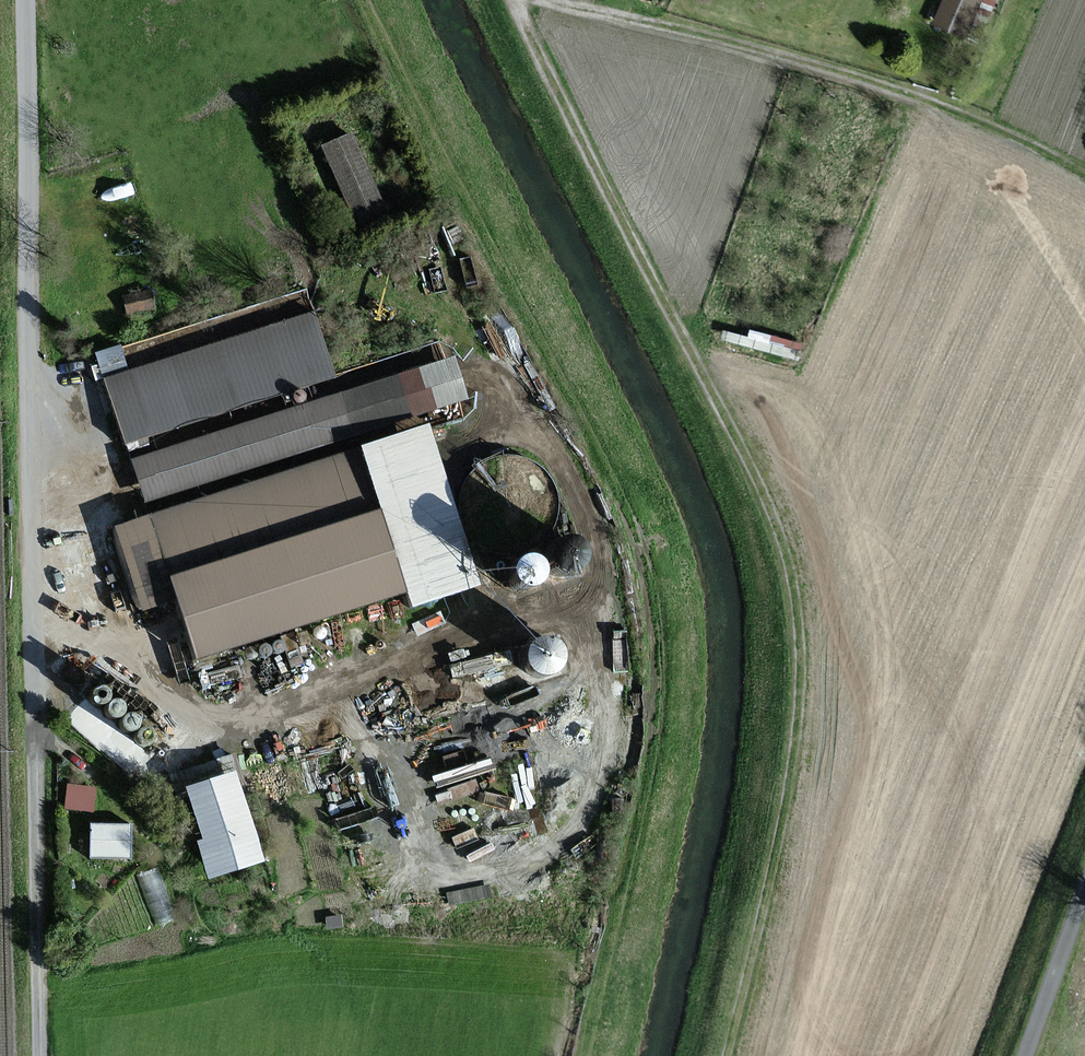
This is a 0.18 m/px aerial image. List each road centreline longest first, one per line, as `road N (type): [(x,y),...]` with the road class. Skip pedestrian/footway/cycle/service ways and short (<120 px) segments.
road 1 (track): [(512,0),(763,492),(793,586),(798,650),(790,758),(728,1055)]
road 2 (unclassified): [(25,0),(35,627)]
road 3 (track): [(549,0),(811,63),(958,114),(1084,172)]
road 4 (track): [(35,627),(48,1055)]
road 5 (track): [(364,0),(509,292)]
road 6 (track): [(1084,895),(1023,1055)]

